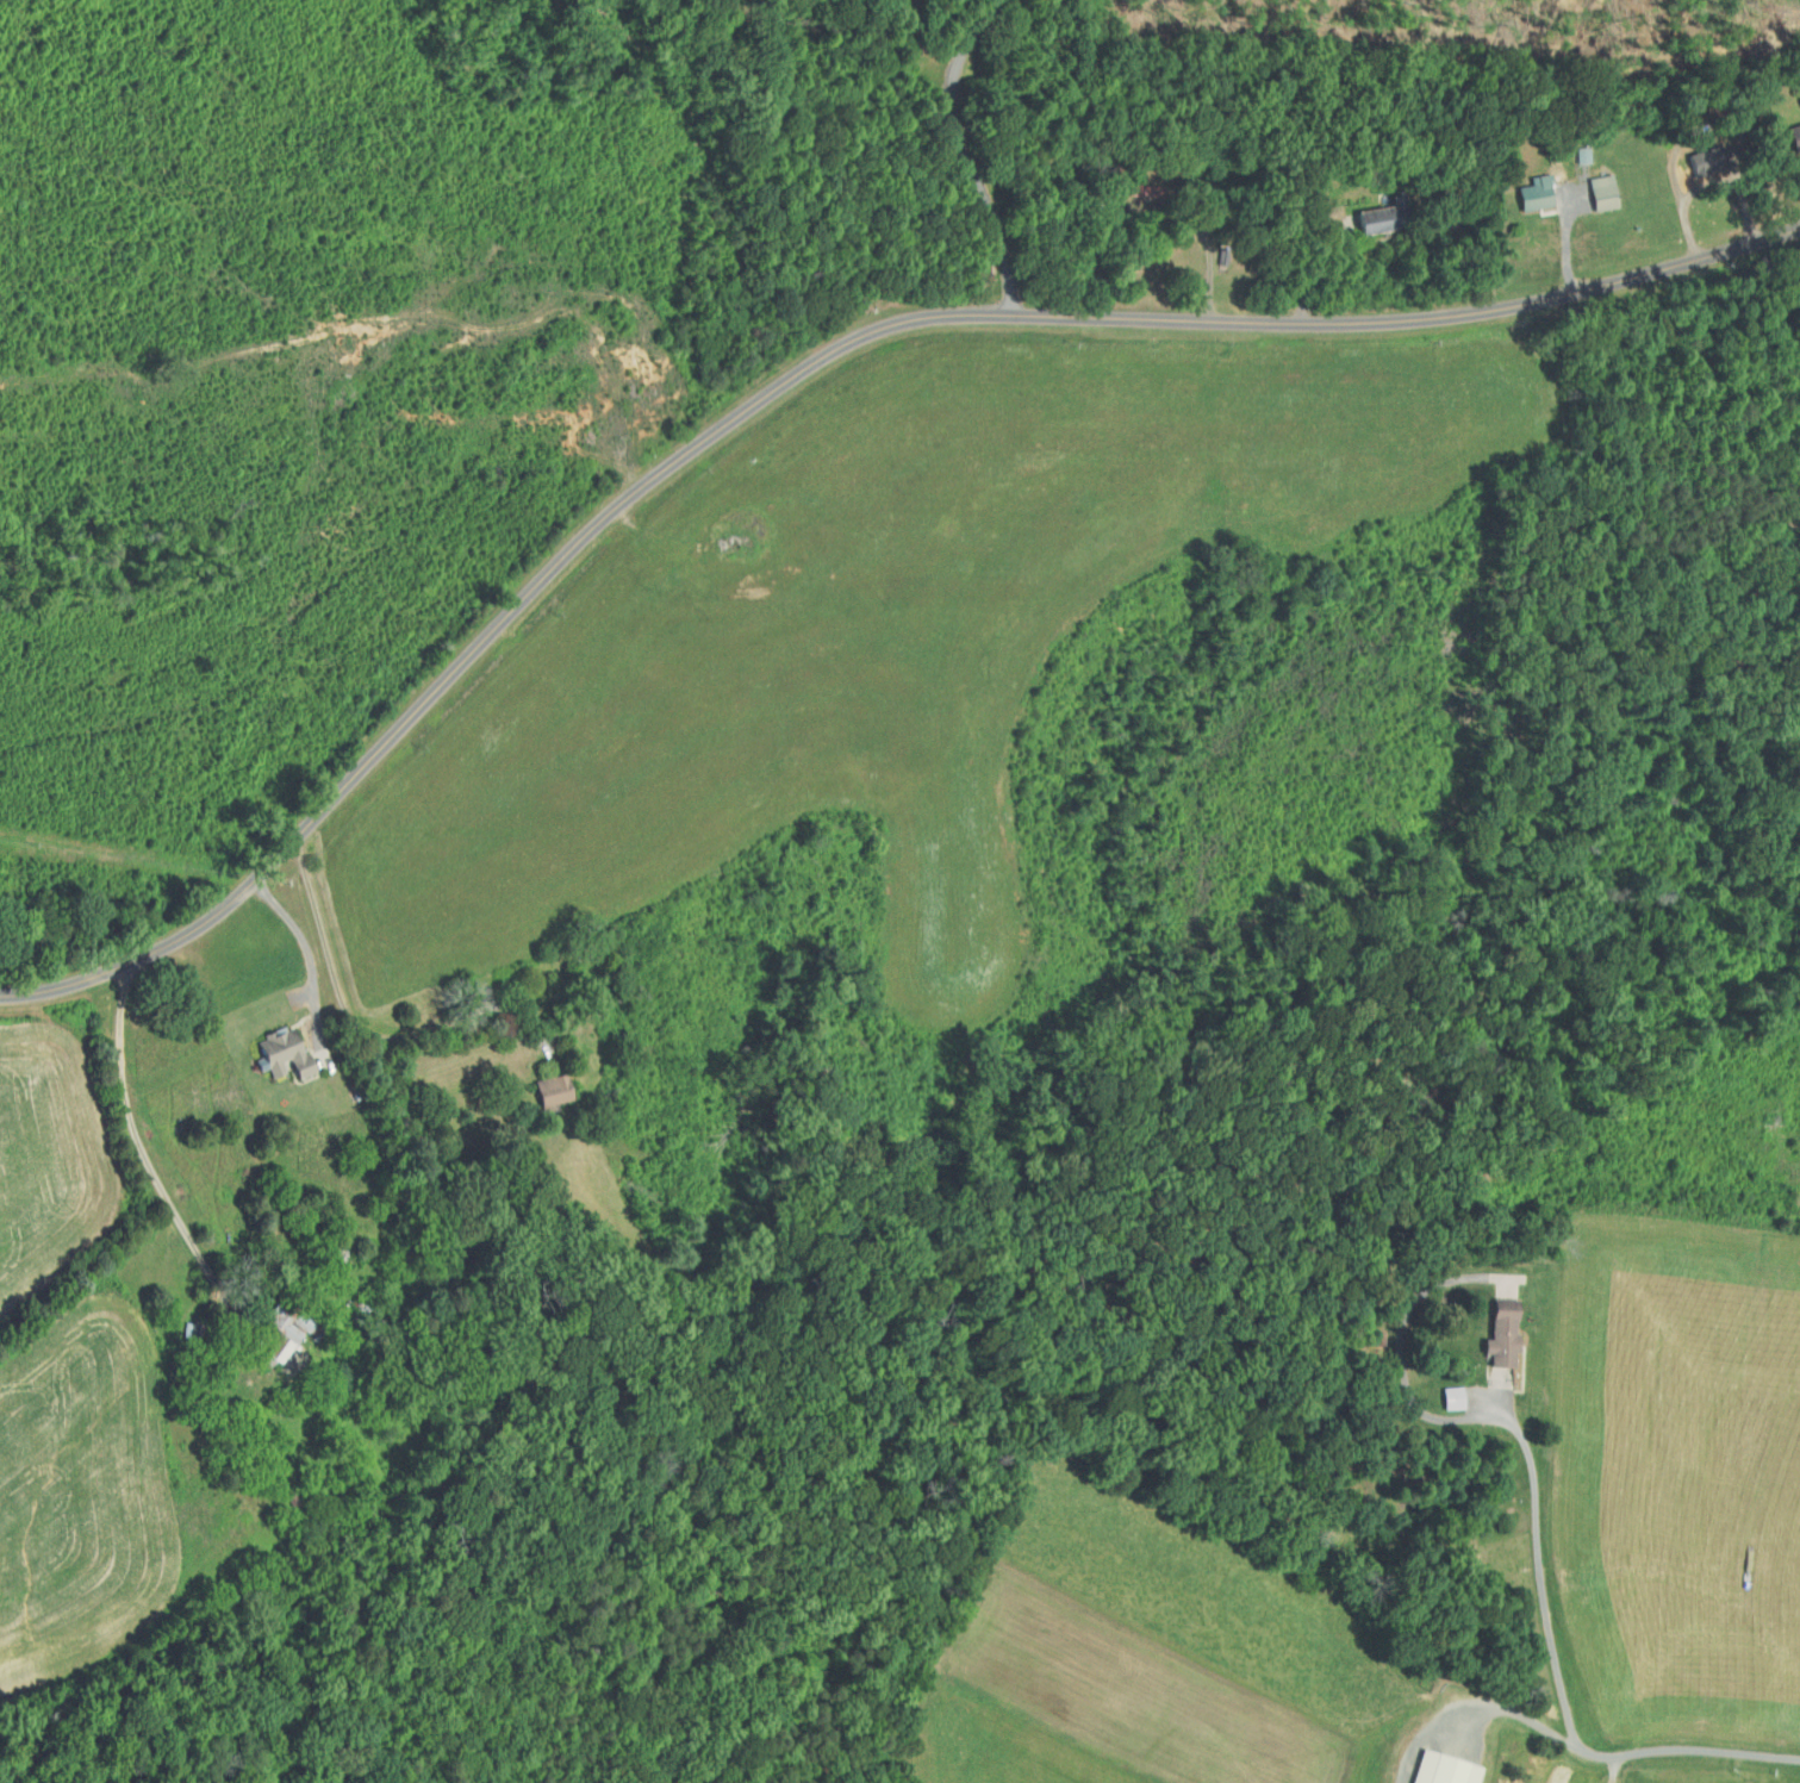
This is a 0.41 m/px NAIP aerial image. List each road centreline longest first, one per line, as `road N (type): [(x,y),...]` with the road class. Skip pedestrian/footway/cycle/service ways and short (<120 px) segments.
road 1 (residential): [(1799,226),(1483,311),(1359,323),(953,314),(858,337),(615,511),(213,918),(69,987),(0,997)]

